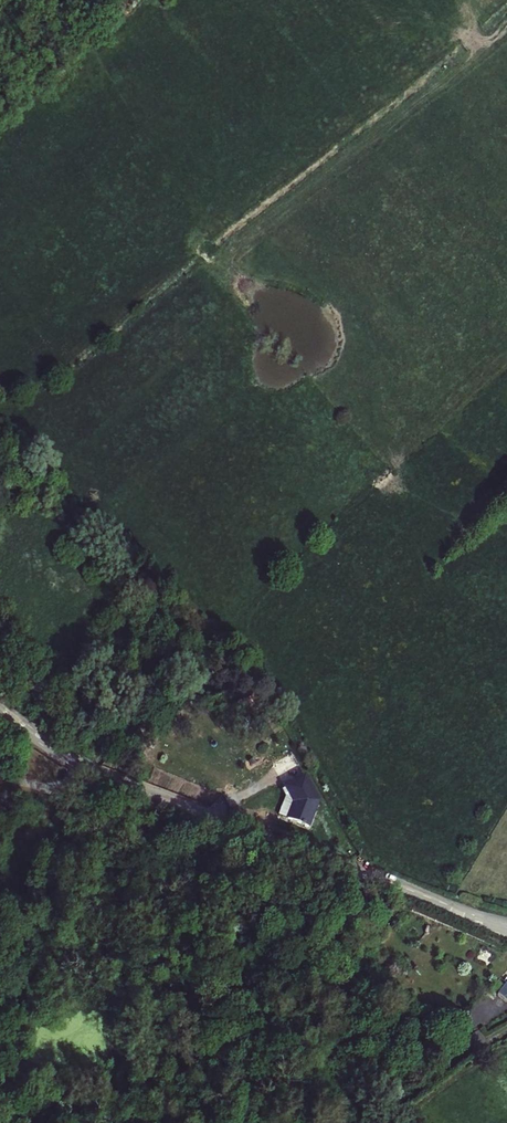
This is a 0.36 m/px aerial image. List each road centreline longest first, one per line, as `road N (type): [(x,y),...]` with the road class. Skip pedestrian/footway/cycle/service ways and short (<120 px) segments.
road 1 (unclassified): [(378,877),(87,768),(0,707)]
road 2 (residential): [(506,929),(378,877)]

